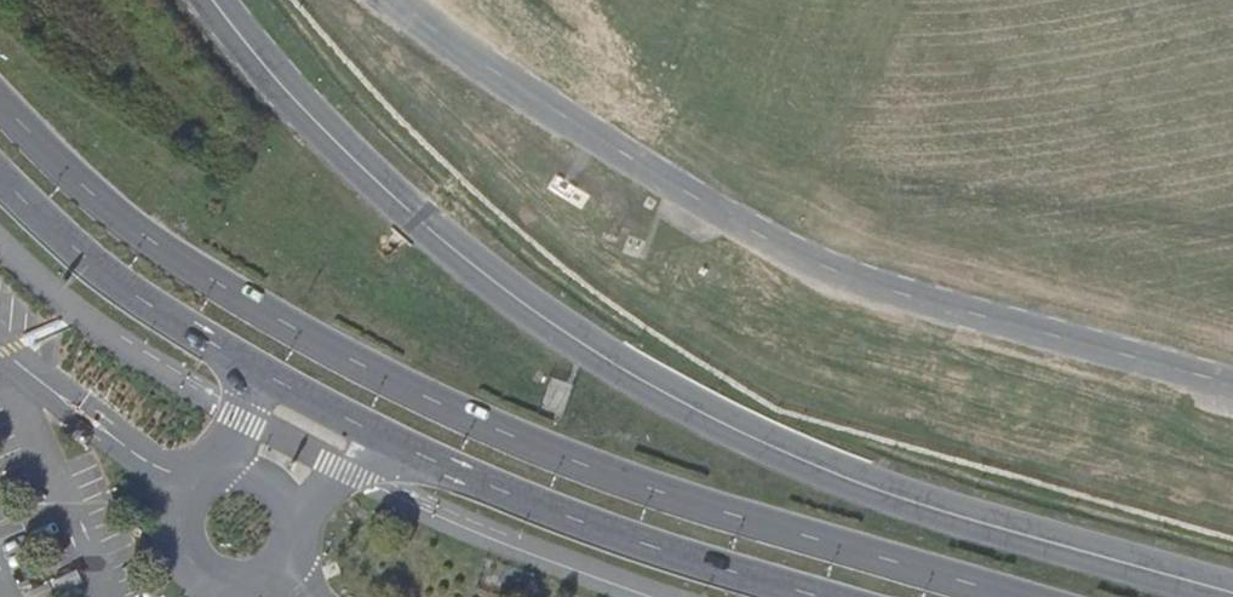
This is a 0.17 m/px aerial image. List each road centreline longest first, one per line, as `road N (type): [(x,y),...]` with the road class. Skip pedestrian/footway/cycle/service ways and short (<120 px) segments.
road 1 (unclassified): [(1232,593),(858,483),(627,372),(426,226),(266,70),(212,0)]
road 2 (secondary): [(1011,596),(575,462),(394,381),(152,242),(0,101)]
road 3 (secondary): [(0,176),(133,293),(364,427),(640,544),(820,596)]

